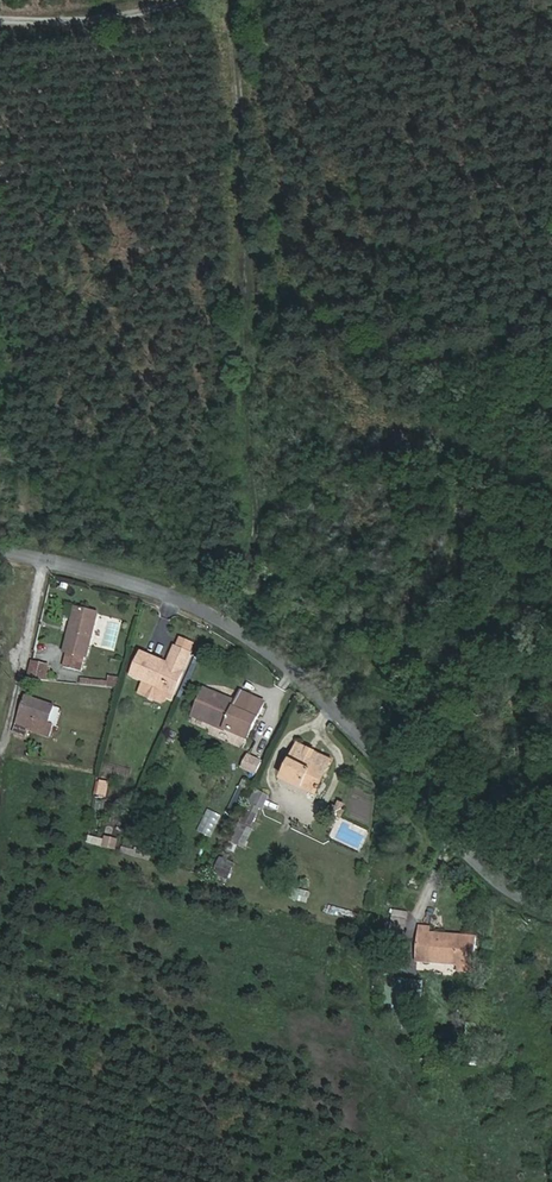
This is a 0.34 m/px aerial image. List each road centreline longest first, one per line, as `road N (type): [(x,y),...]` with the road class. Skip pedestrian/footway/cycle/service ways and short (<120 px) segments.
road 1 (unclassified): [(551,908),(520,902),(275,654),(167,593),(0,550)]
road 2 (track): [(230,0),(235,164),(275,654)]
road 3 (track): [(41,557),(0,803)]

